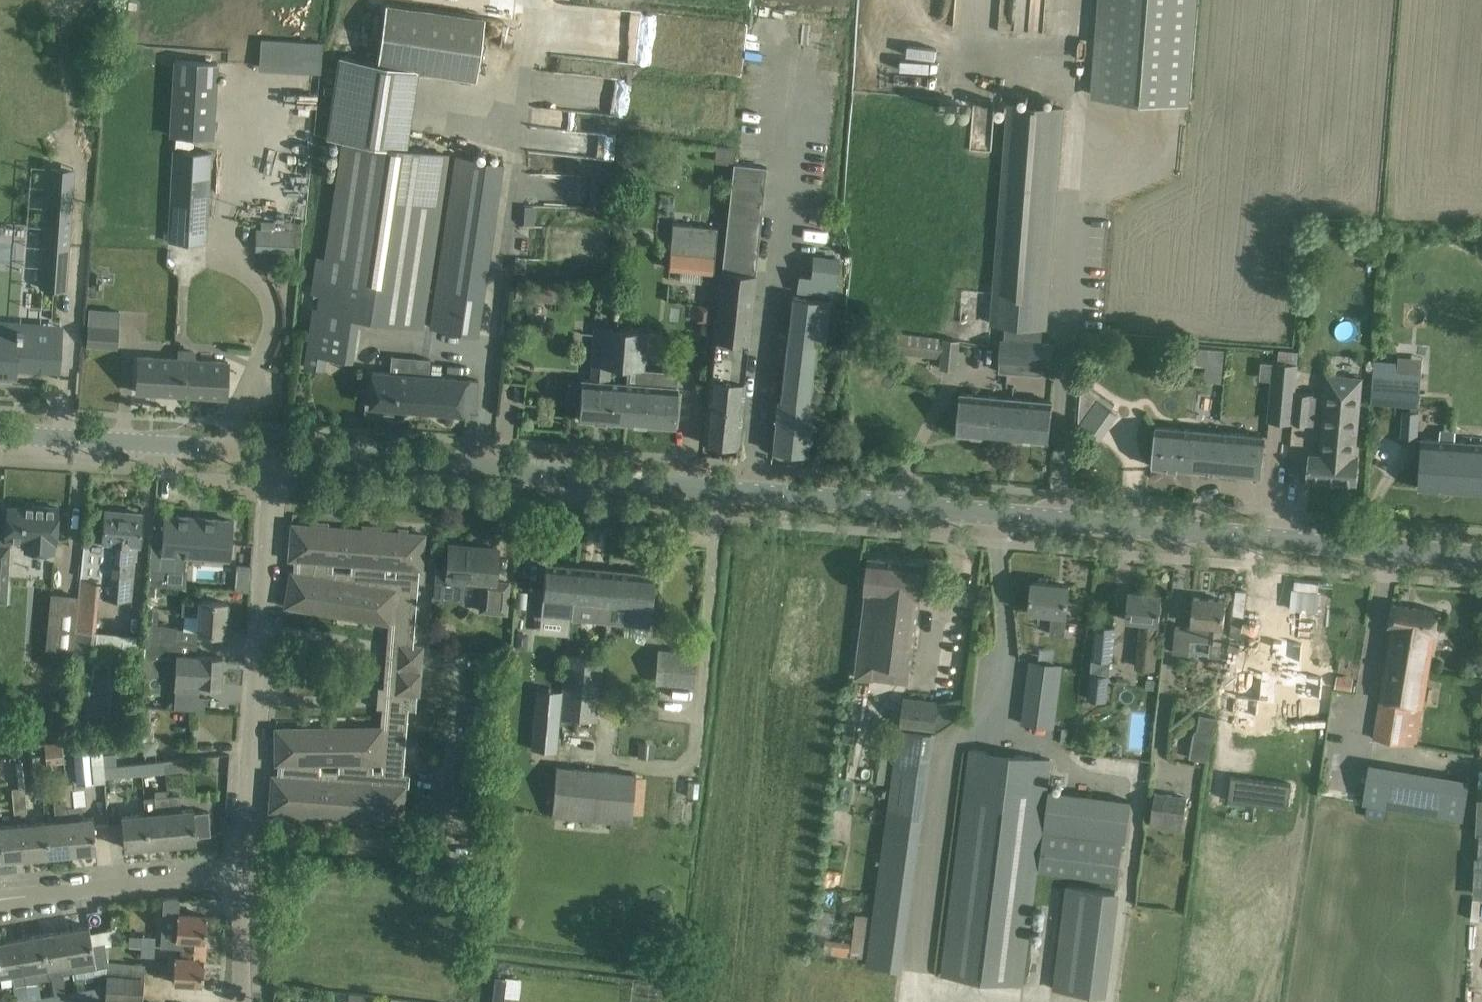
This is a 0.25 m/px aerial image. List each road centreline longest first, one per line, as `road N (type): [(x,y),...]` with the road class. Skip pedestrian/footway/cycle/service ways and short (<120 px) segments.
road 1 (tertiary): [(1481,558),(783,496)]
road 2 (residential): [(721,1001),(783,496)]
road 3 (tertiary): [(783,496),(276,456)]
road 4 (residential): [(244,839),(423,854),(442,846),(449,756)]
road 5 (tertiary): [(276,456),(0,435)]
road 6 (residential): [(262,627),(365,647),(361,699),(256,702)]
road 7 (residential): [(0,901),(229,877)]
road 8 (residential): [(262,627),(276,456)]
road 9 (residential): [(244,839),(256,702)]
road 10 (residential): [(242,1001),(240,908),(229,877)]

